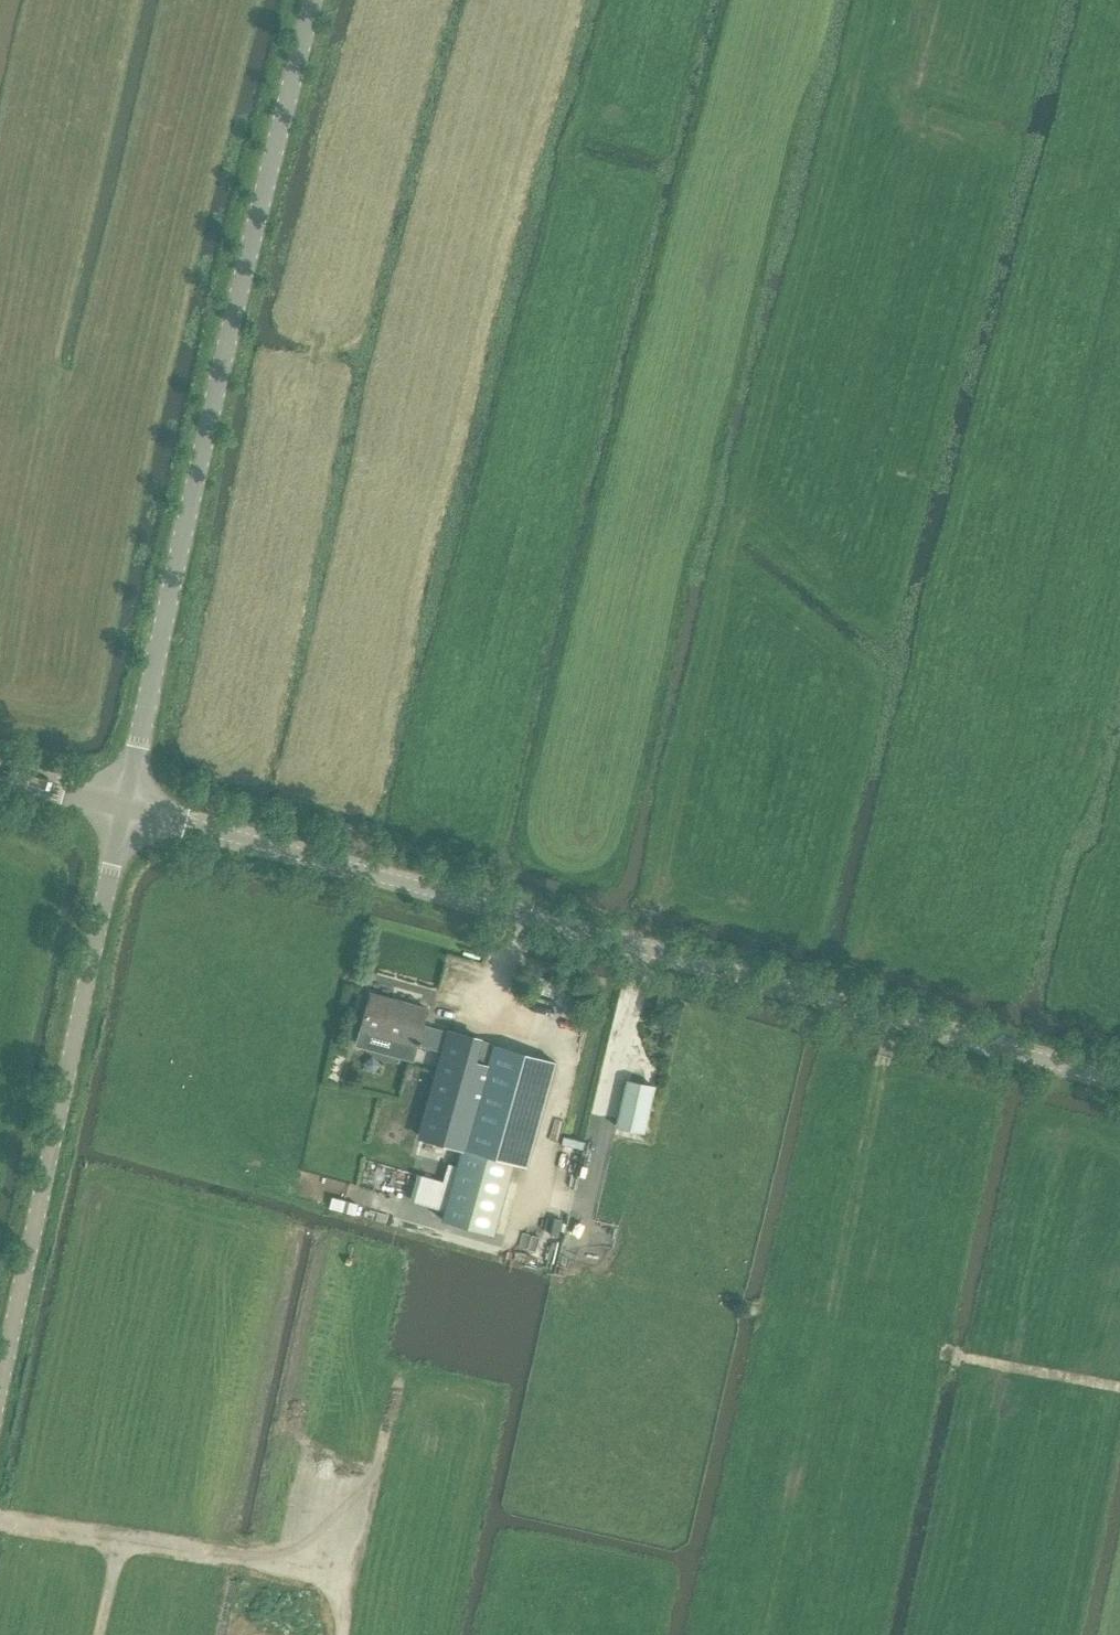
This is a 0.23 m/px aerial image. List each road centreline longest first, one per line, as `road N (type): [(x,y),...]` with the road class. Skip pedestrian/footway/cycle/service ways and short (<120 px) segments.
road 1 (unclassified): [(1119,1081),(125,807)]
road 2 (unclassified): [(312,0),(244,263),(125,807)]
road 3 (unclassified): [(125,807),(0,1394)]
road 4 (track): [(0,1520),(343,1584)]
road 5 (unclassified): [(125,807),(0,772)]

